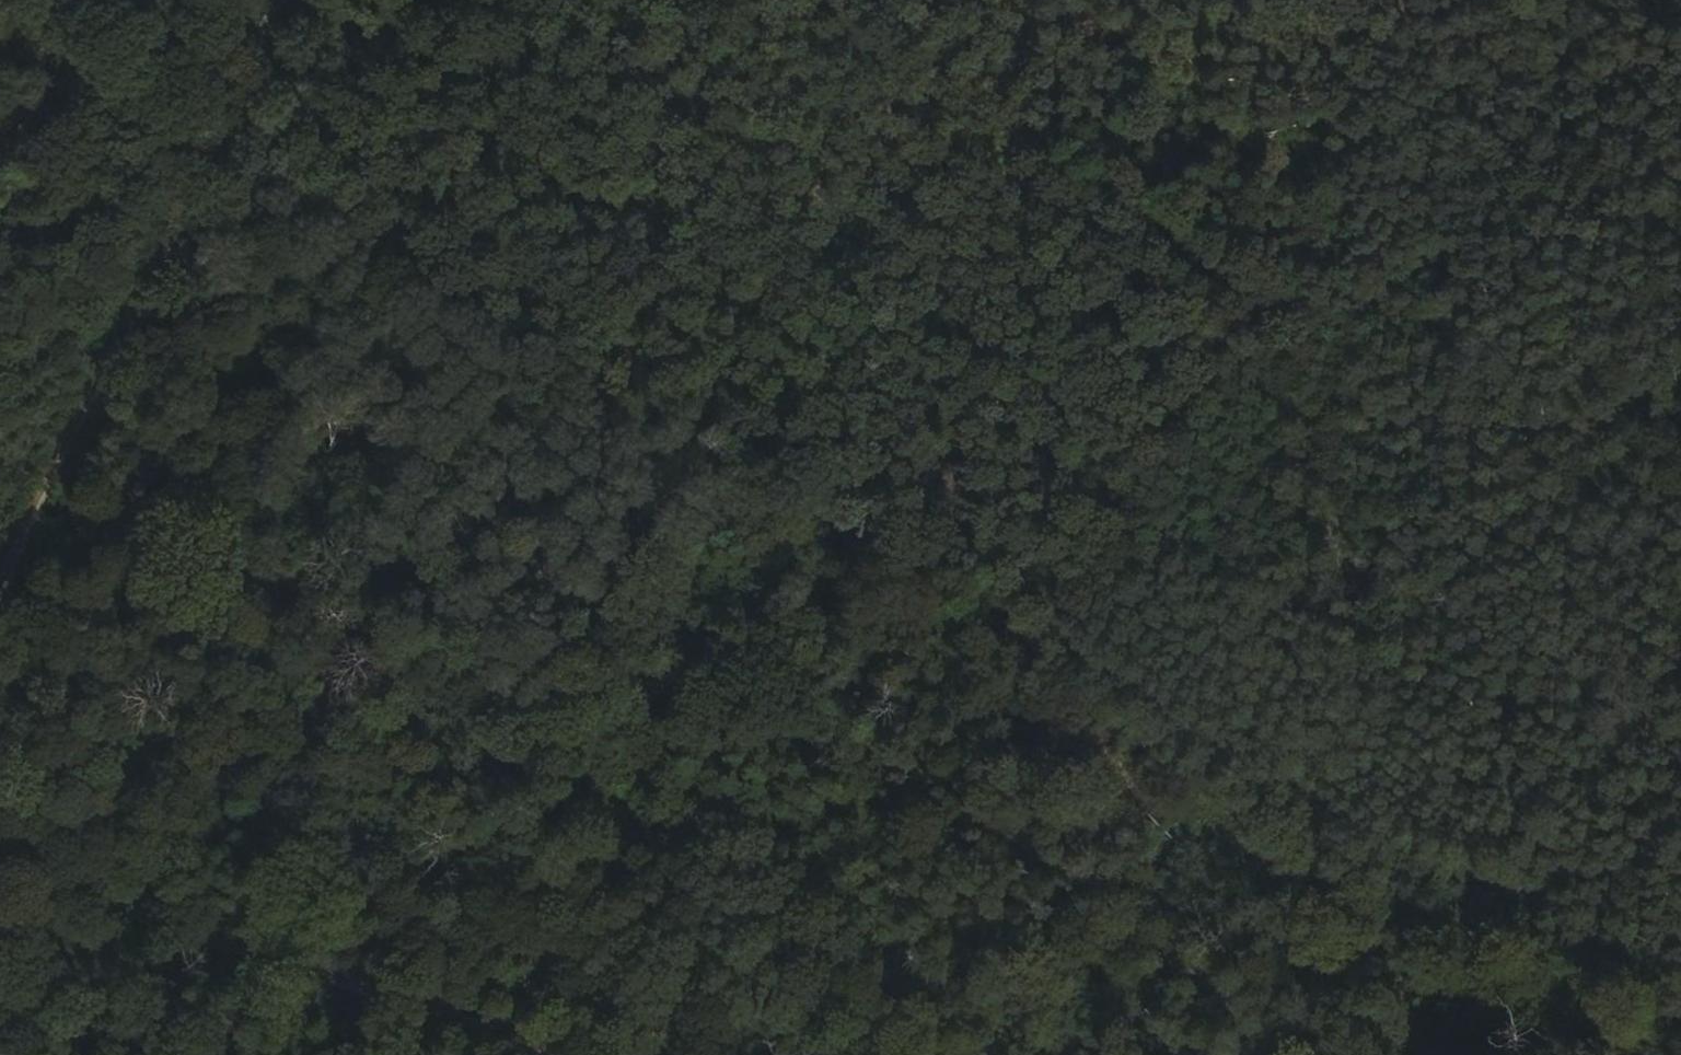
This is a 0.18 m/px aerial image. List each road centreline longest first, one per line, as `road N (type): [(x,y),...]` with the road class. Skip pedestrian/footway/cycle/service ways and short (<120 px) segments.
road 1 (track): [(282,0),(0,567)]
road 2 (track): [(0,861),(557,1054)]

